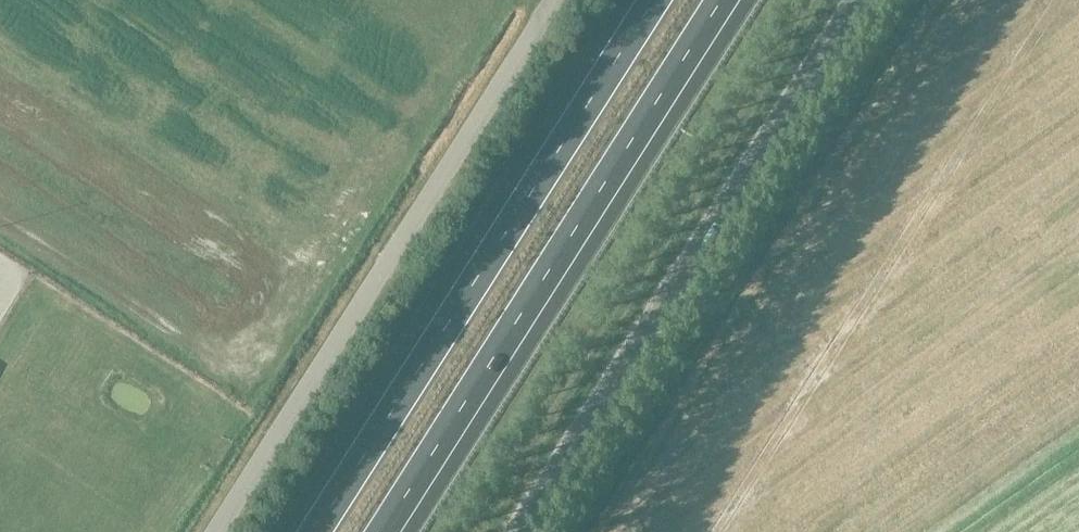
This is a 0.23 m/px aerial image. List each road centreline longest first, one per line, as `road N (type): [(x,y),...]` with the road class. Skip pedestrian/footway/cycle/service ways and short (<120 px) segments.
road 1 (motorway): [(383,531),(724,0)]
road 2 (unclassified): [(214,531),(554,0)]
road 3 (motorway): [(654,0),(315,531)]
road 4 (tertiary): [(523,531),(860,0)]

